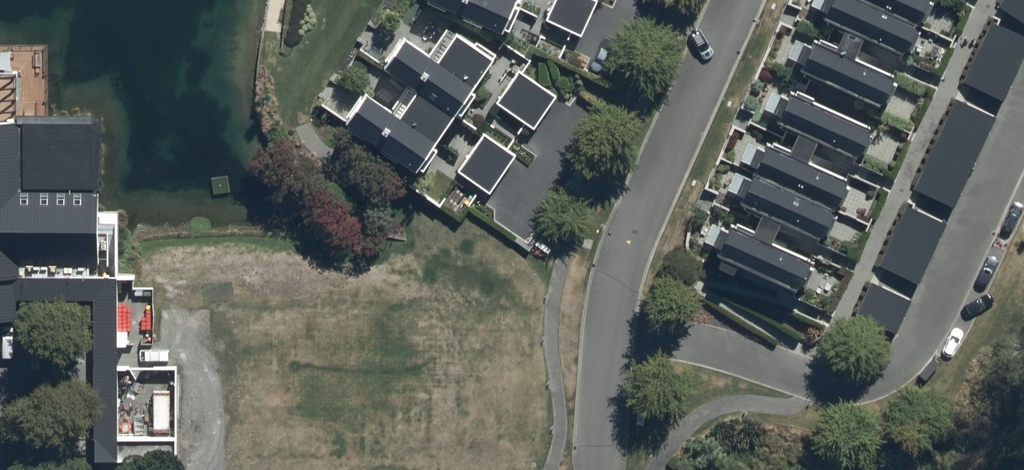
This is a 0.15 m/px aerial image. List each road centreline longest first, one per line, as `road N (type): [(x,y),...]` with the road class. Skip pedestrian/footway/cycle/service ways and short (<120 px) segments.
road 1 (residential): [(598,469),(620,273),(739,0)]

